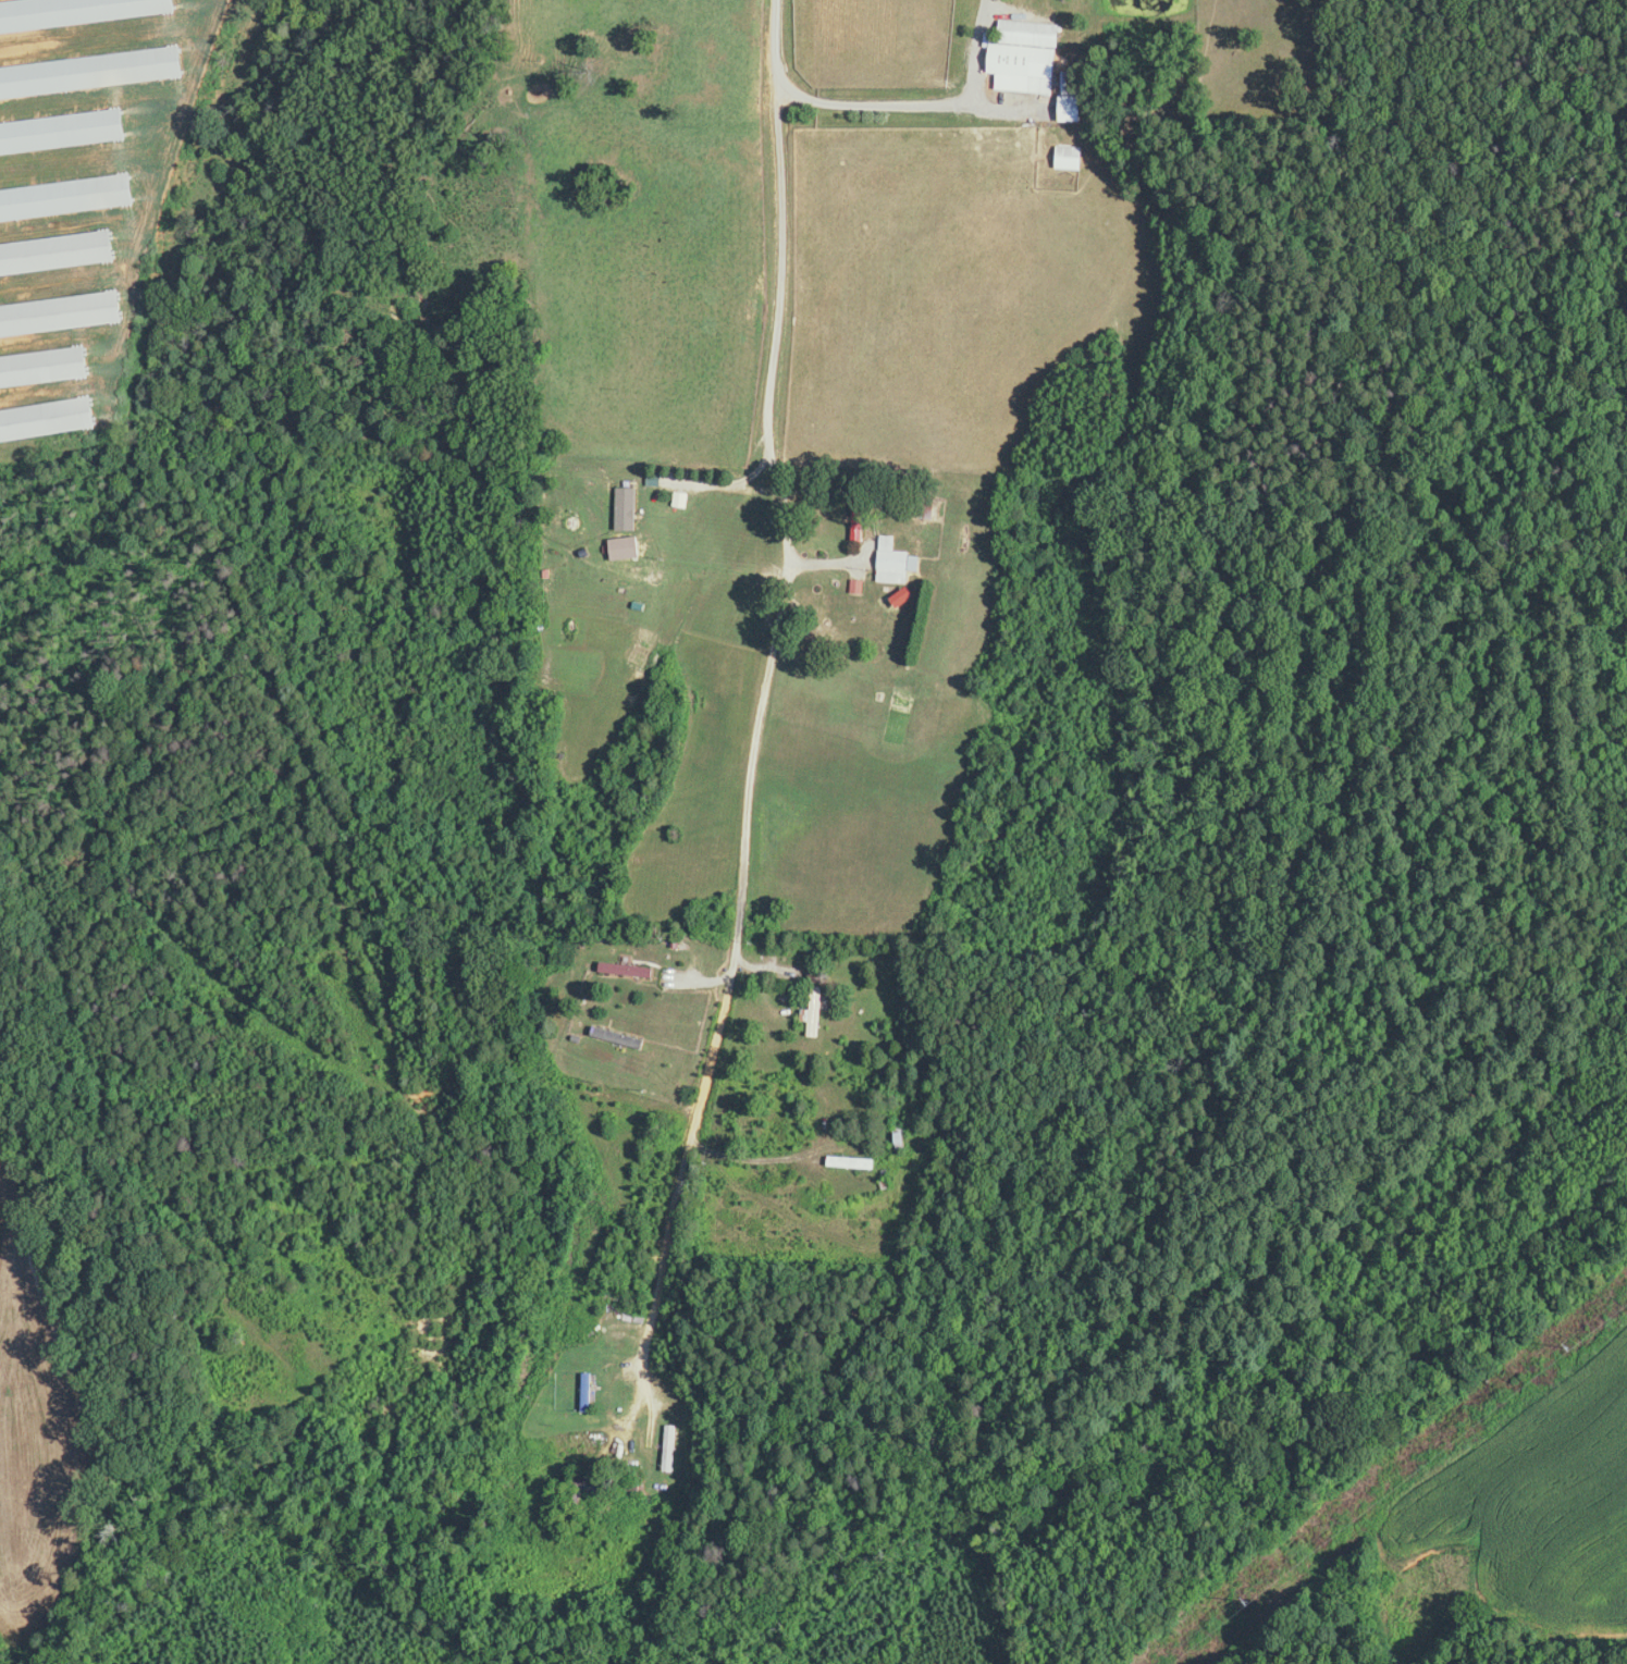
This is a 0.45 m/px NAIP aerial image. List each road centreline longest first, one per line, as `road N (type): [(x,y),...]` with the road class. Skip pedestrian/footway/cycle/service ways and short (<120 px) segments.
road 1 (residential): [(649,1344),(734,966),(751,773),(786,599),(787,534),(767,430),(784,243),(779,0)]

